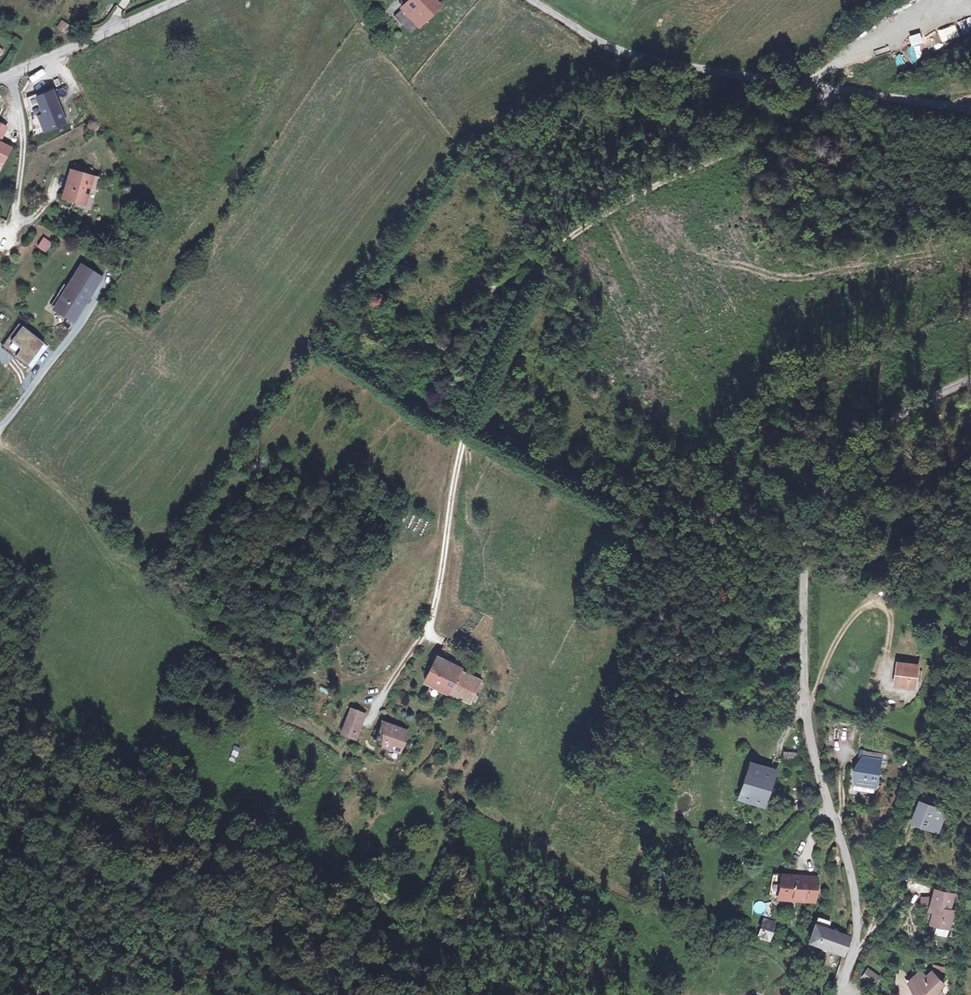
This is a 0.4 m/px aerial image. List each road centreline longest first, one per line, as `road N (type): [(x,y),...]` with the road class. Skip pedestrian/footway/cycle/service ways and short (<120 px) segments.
road 1 (tertiary): [(837,992),(852,952),(856,905),(808,732),(811,521),(871,430),(929,390),(970,376)]
road 2 (tertiary): [(970,110),(629,52),(532,0)]
road 3 (residential): [(5,75),(21,126),(19,219),(33,220),(60,173)]
road 4 (tertiary): [(178,0),(5,75)]
road 5 (residential): [(0,437),(73,330)]

